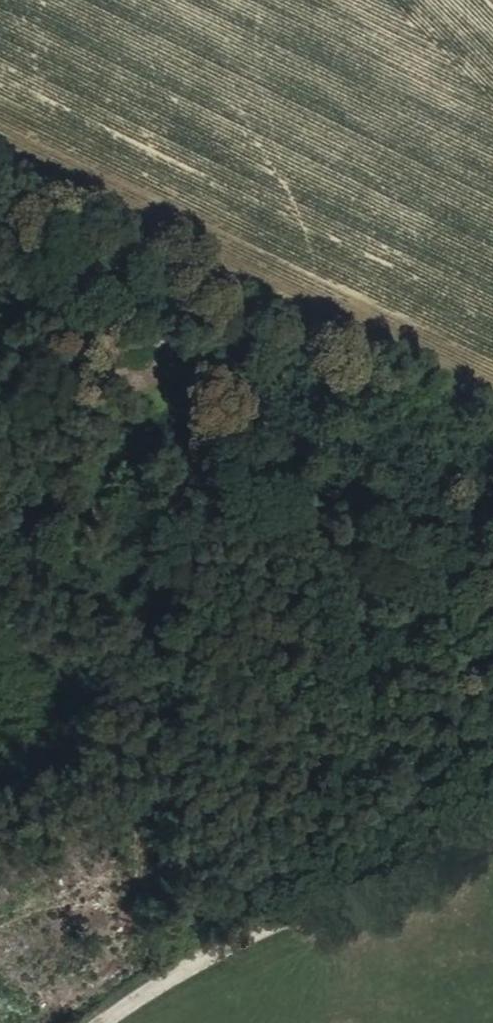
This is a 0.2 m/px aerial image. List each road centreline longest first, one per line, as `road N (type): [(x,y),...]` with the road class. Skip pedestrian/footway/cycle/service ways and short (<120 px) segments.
road 1 (unclassified): [(492,845),(272,932),(113,1022)]

